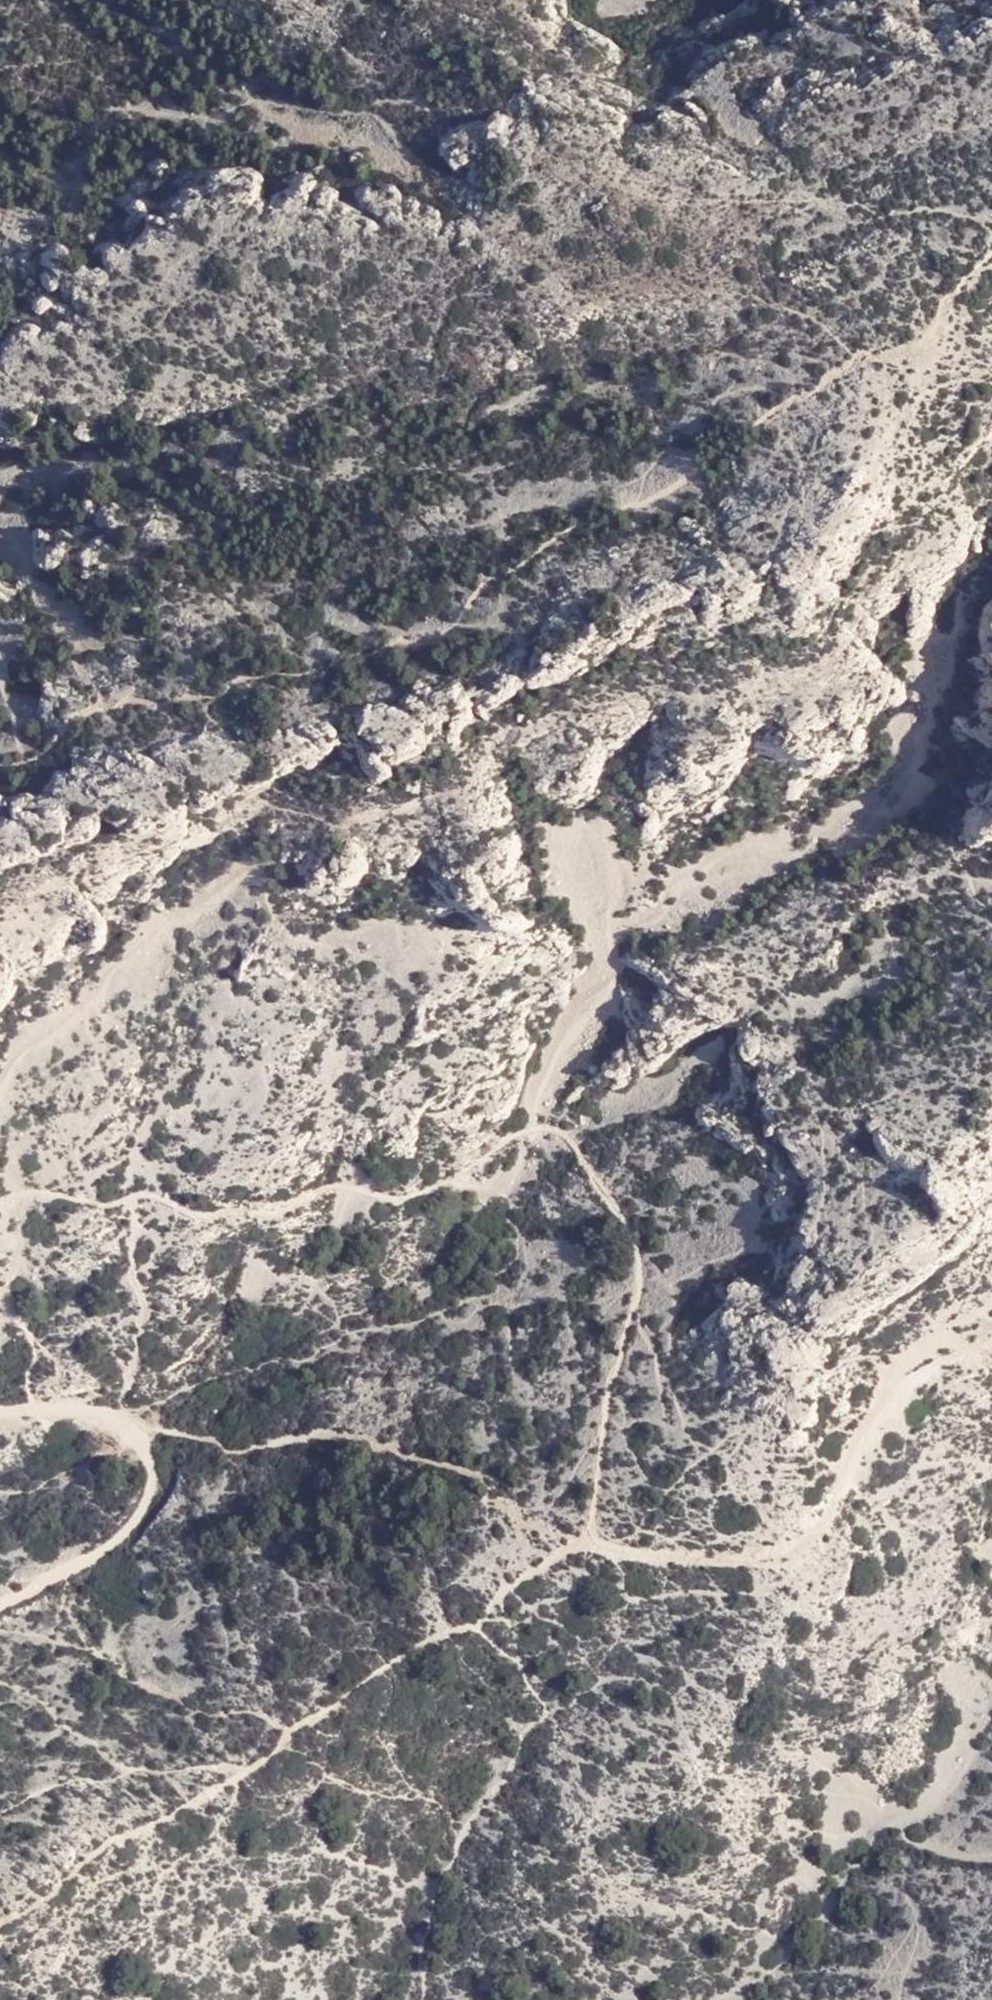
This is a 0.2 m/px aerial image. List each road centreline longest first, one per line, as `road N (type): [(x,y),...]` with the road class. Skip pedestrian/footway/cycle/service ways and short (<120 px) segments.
road 1 (track): [(136,1437),(154,1462),(155,1500),(139,1528),(95,1561),(0,1608)]
road 2 (track): [(0,1410),(100,1413),(136,1437)]

